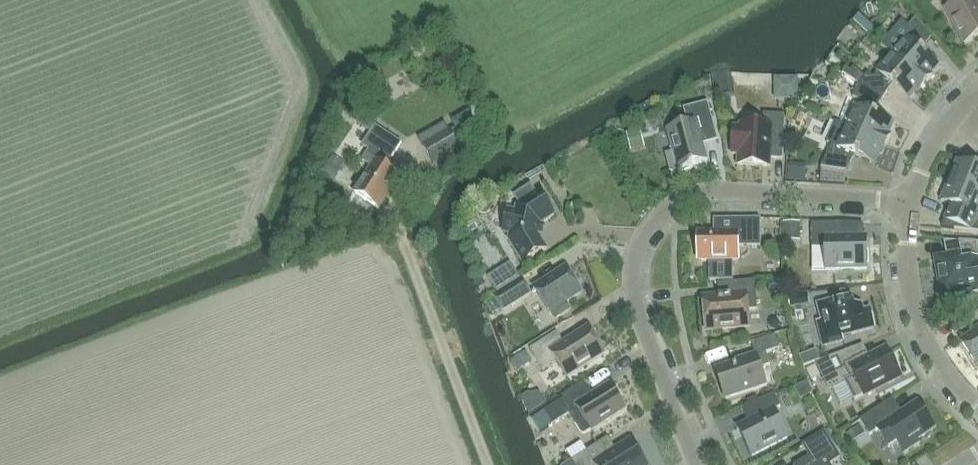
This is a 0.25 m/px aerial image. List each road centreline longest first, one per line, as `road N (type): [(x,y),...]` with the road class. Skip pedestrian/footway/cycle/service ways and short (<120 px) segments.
road 1 (residential): [(695,464),(633,291),(636,256),(652,224),(687,198),(715,191),(912,204)]
road 2 (residential): [(977,406),(941,362),(919,316),(908,269),(912,204)]
road 3 (residential): [(912,204),(937,141),(977,91)]

